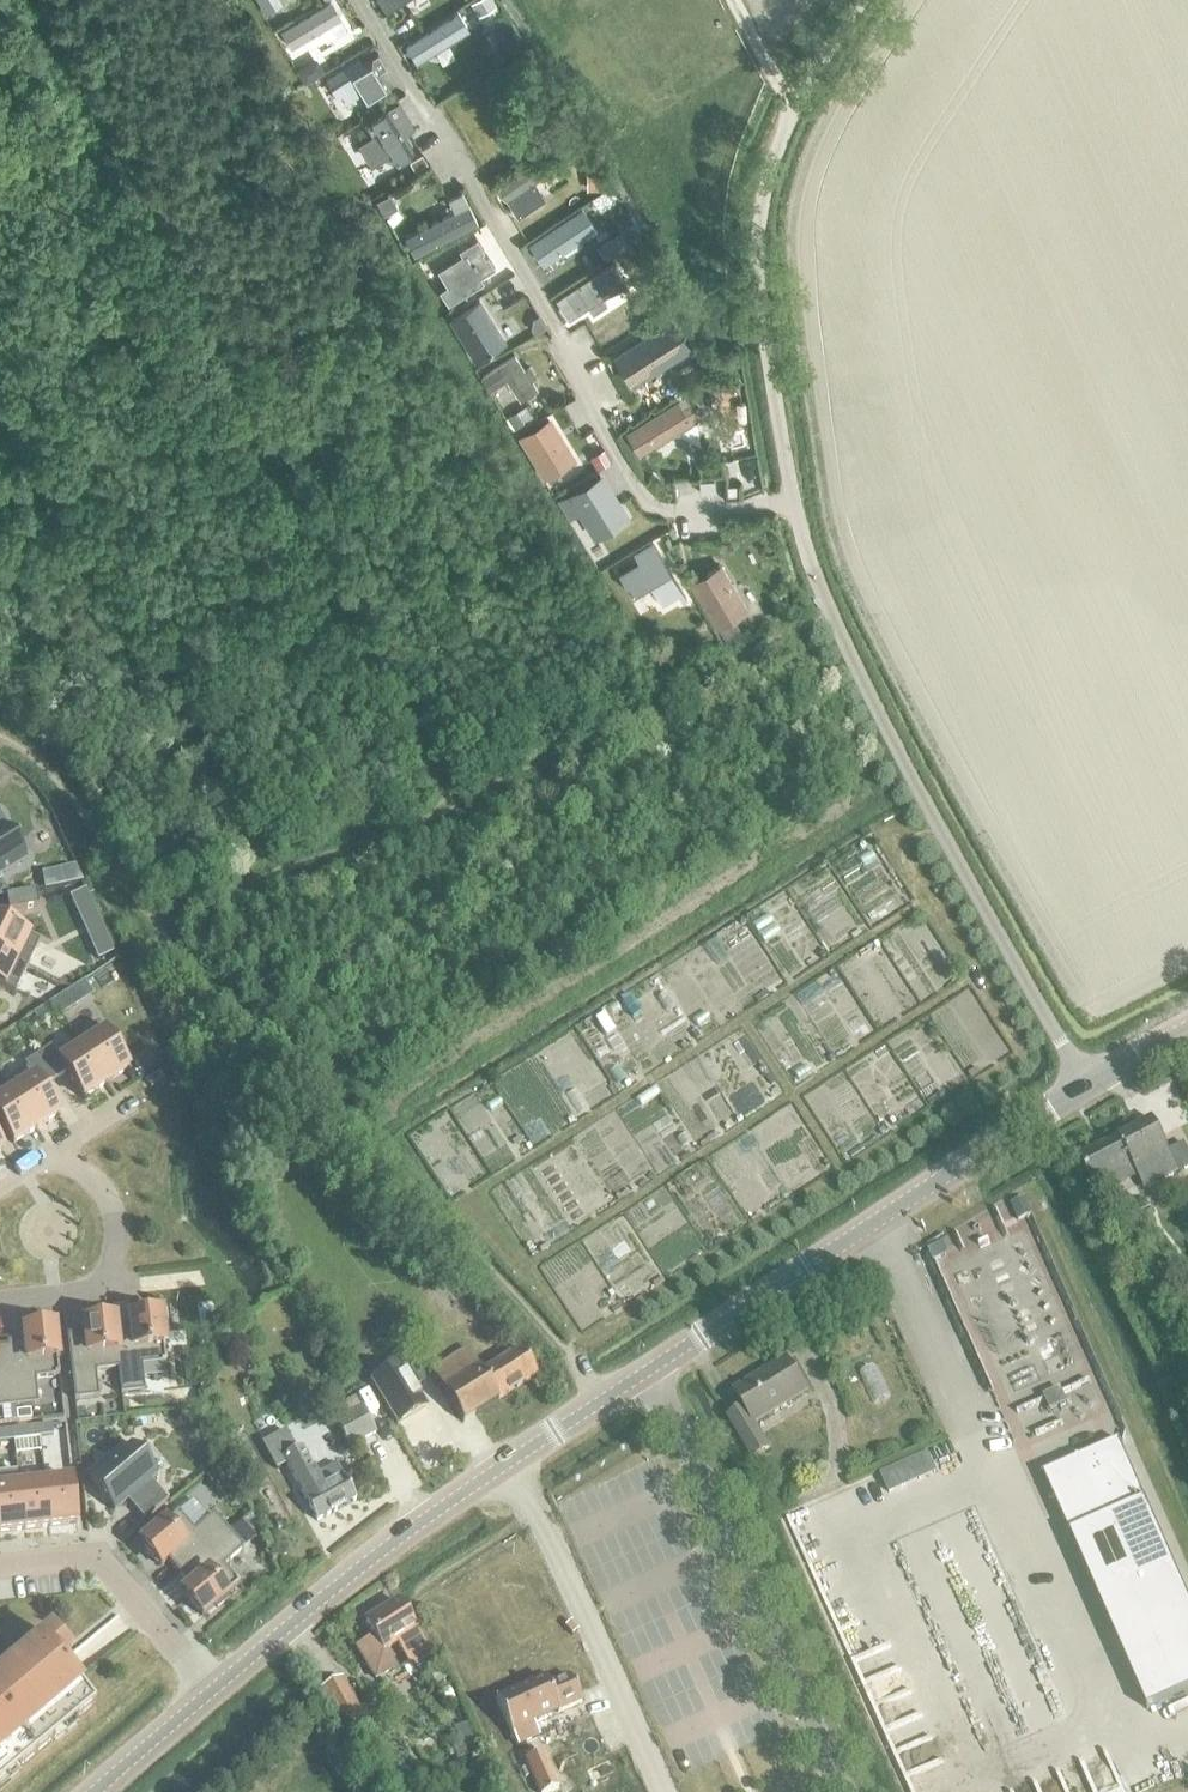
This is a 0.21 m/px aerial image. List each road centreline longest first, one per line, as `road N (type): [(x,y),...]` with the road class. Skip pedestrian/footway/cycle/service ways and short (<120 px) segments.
road 1 (unclassified): [(1084,1085),(924,815),(814,586),(790,506),(760,303),(757,201),(787,103),(854,0)]
road 2 (tertiary): [(206,1693),(385,1547),(1084,1085)]
road 3 (residential): [(206,1693),(105,1557),(0,1567)]
road 4 (residential): [(44,1154),(76,1164),(104,1194),(112,1272),(101,1296)]
road 5 (tertiary): [(94,1791),(206,1693)]

